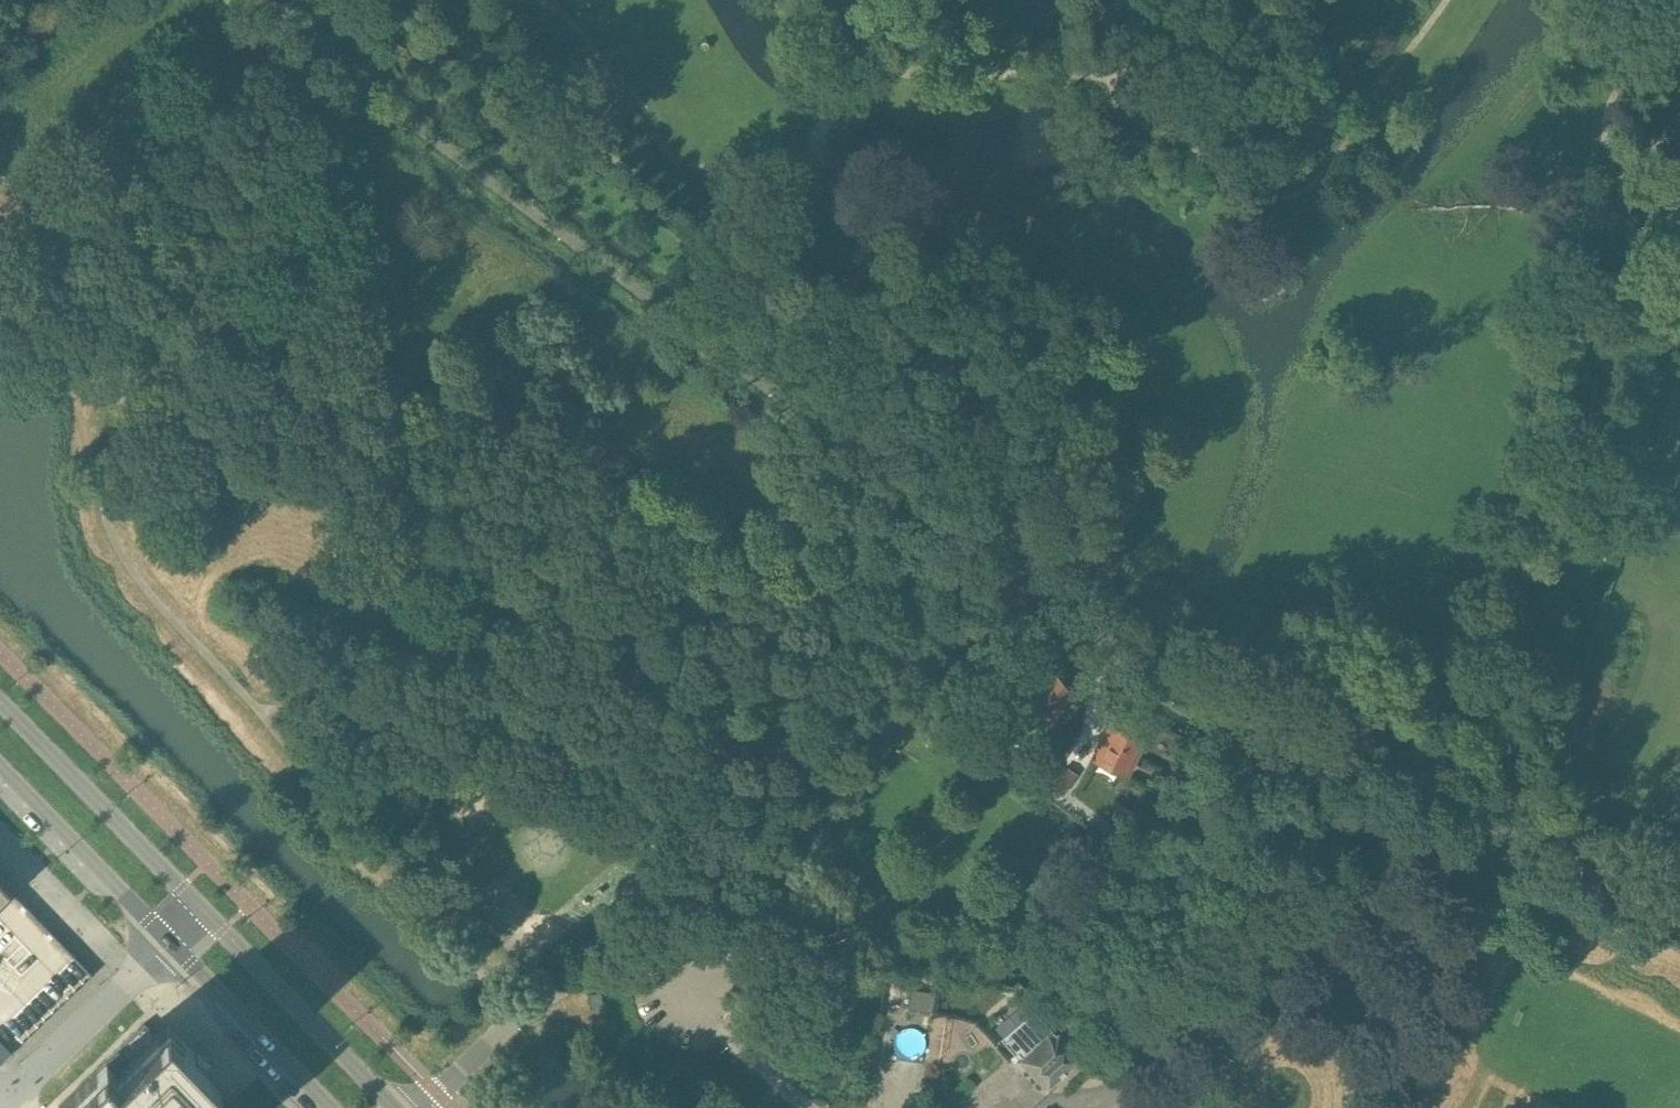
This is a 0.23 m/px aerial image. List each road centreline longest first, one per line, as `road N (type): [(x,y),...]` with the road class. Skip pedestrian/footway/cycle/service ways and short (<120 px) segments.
road 1 (residential): [(1679,908),(1186,698),(1064,610)]
road 2 (tertiary): [(399,1107),(0,704)]
road 3 (tertiary): [(0,765),(331,1107)]

